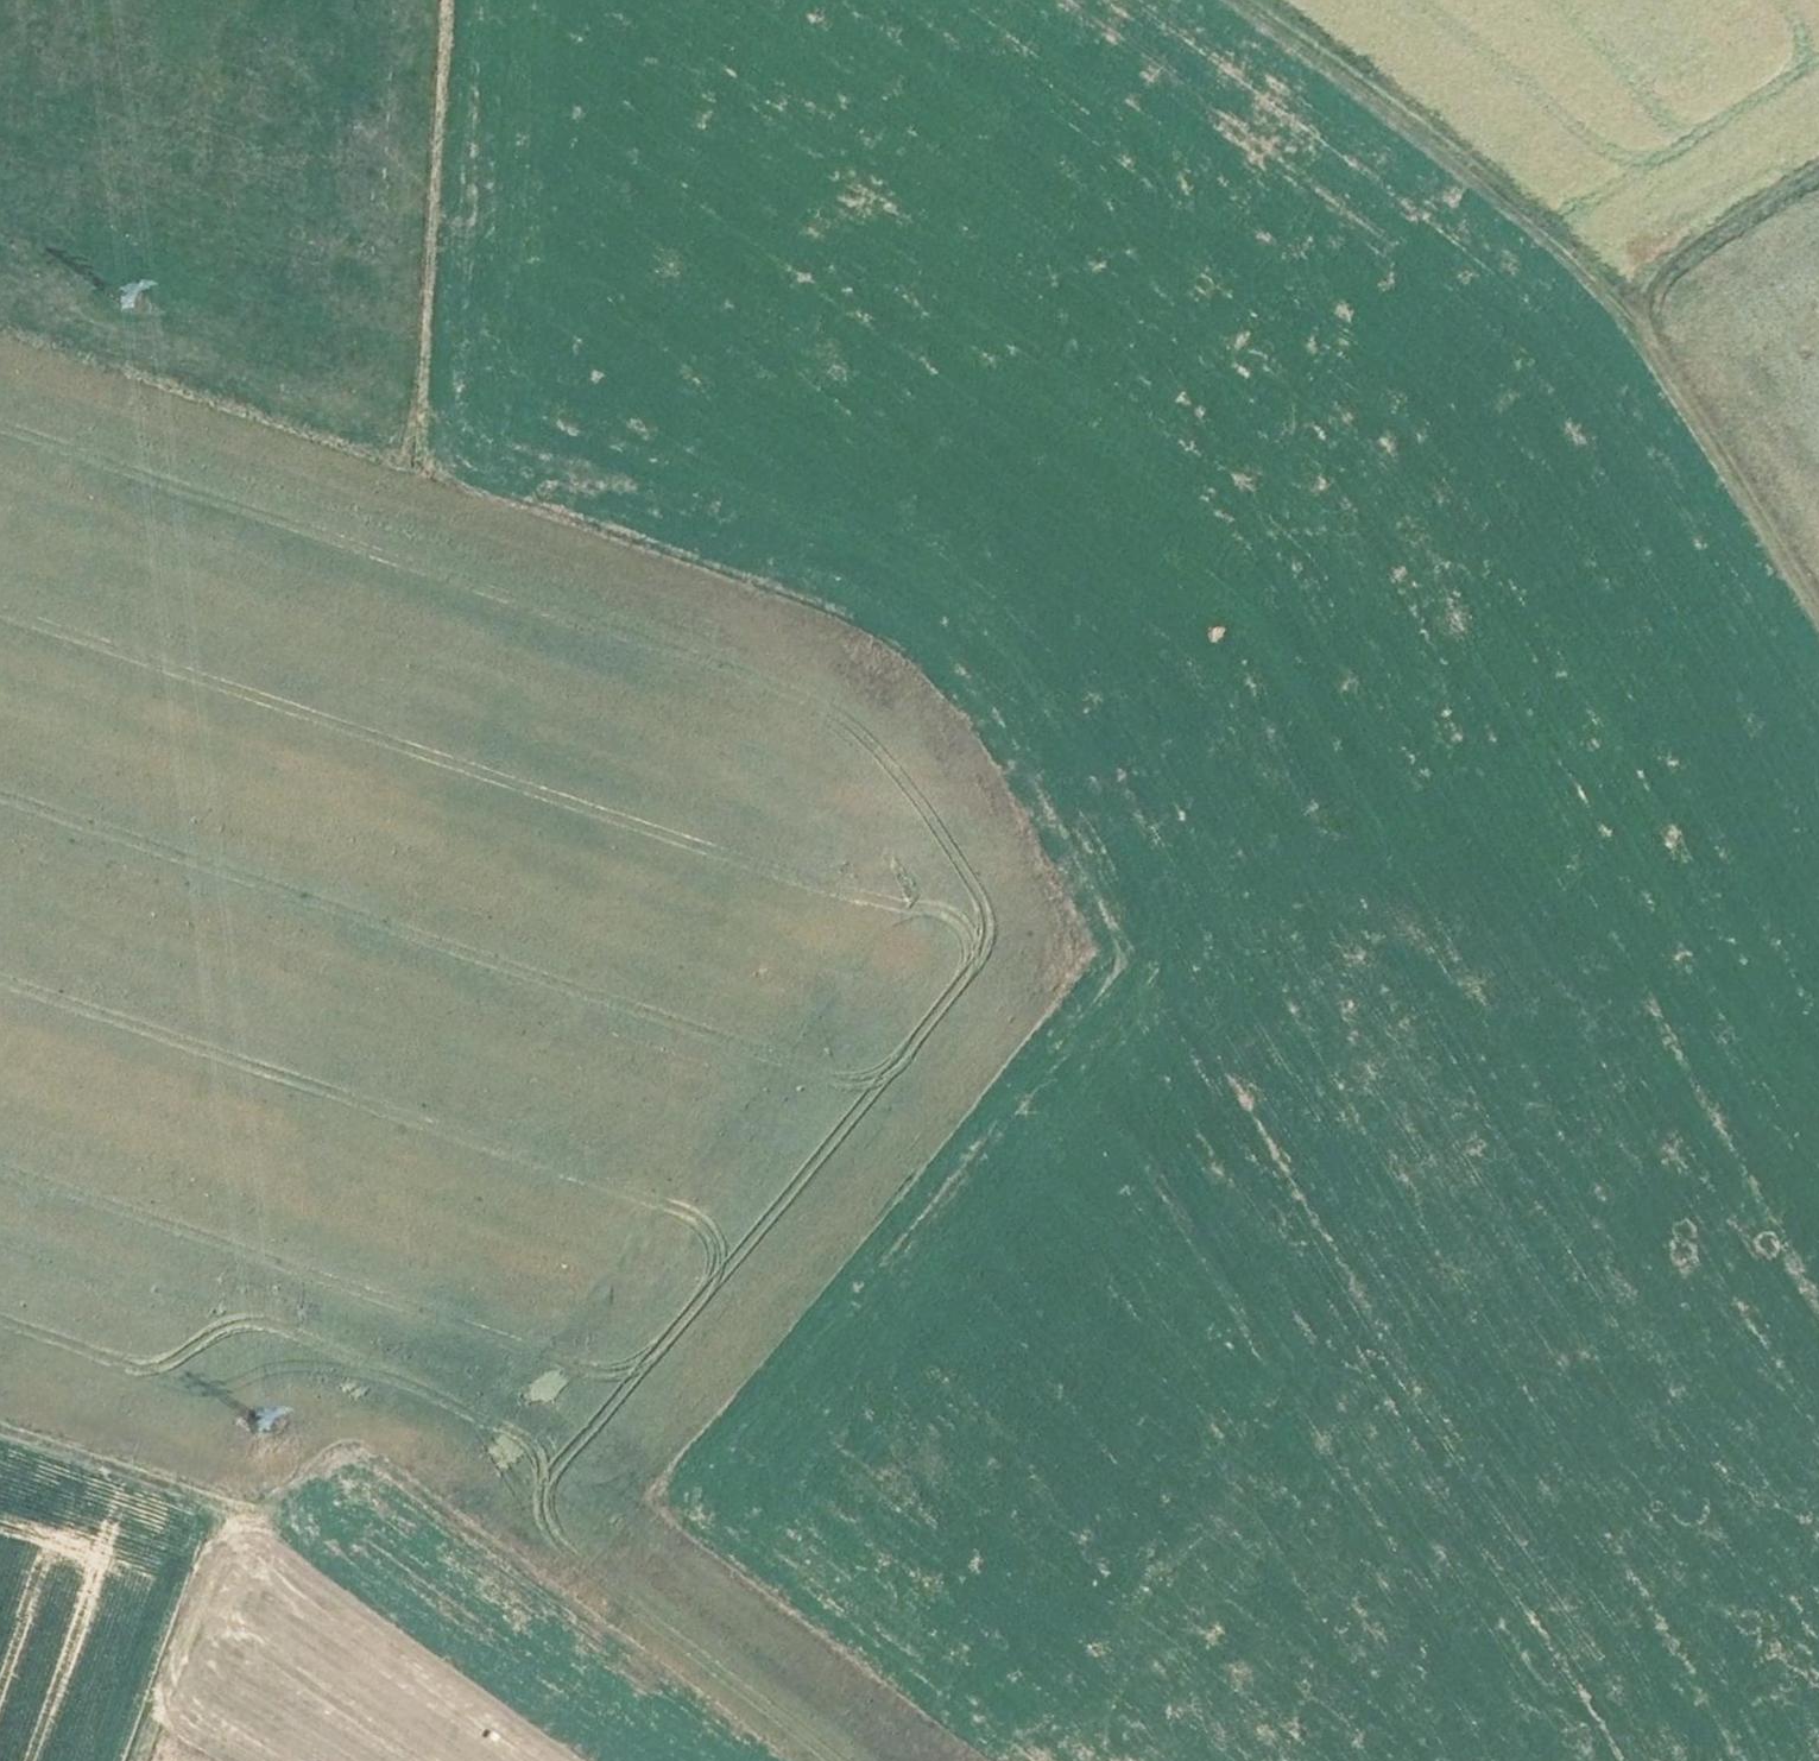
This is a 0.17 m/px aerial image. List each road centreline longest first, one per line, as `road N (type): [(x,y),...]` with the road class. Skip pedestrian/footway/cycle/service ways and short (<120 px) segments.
road 1 (track): [(1246,0),(1546,219),(1612,289),(1818,615)]
road 2 (track): [(0,1427),(198,1493),(235,1513),(146,1760)]

